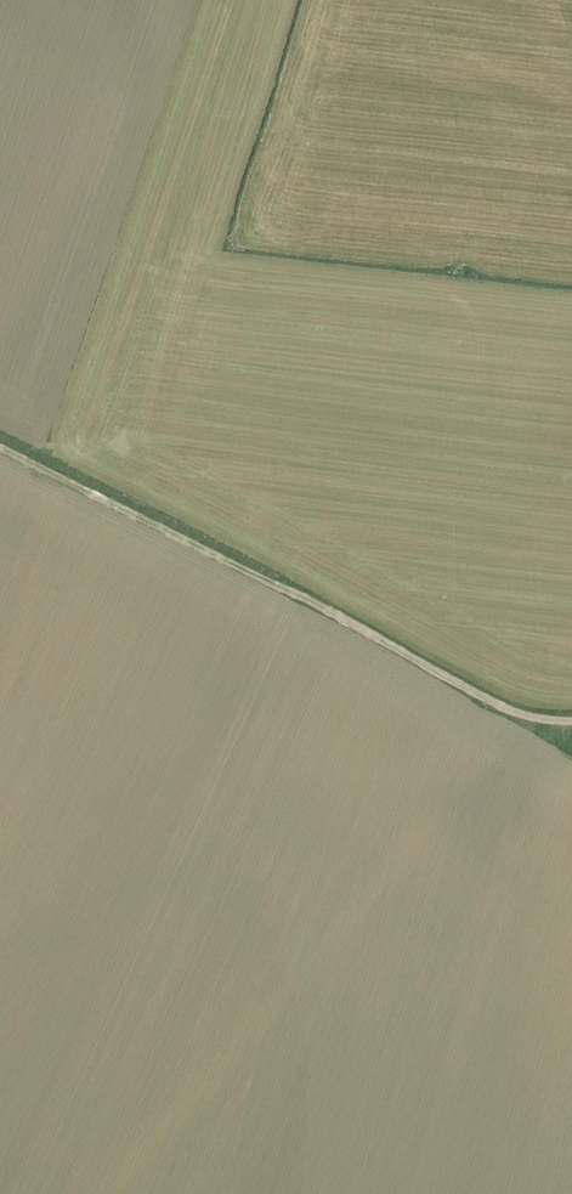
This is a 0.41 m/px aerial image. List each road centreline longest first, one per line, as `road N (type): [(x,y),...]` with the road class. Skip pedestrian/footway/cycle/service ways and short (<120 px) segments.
road 1 (track): [(571,722),(506,709),(0,446)]

